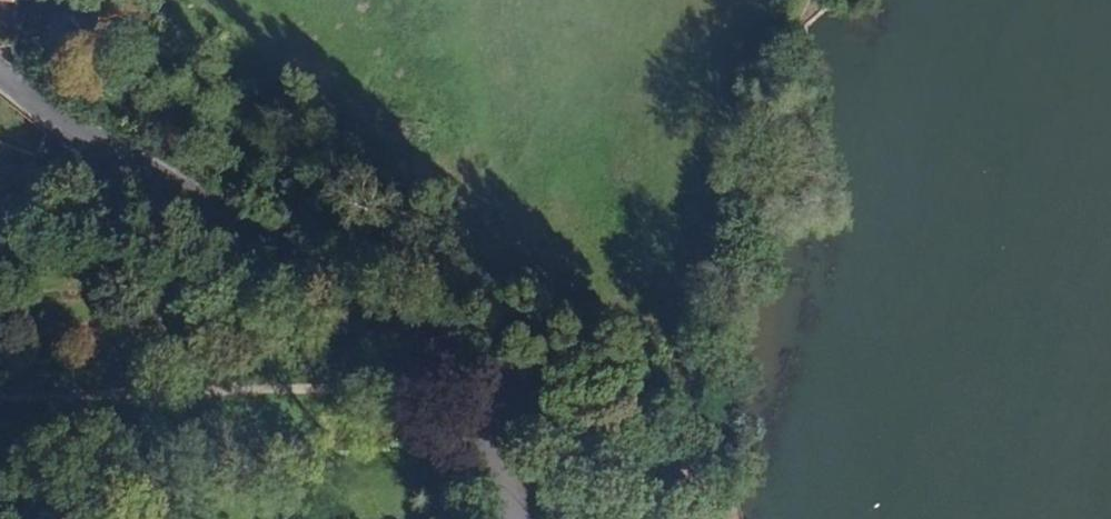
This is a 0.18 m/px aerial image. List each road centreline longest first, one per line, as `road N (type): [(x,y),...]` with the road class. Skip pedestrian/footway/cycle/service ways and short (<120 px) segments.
road 1 (track): [(164,0),(227,73),(411,196),(577,352),(625,375),(665,377)]
road 2 (residential): [(0,77),(117,158),(465,361)]
road 3 (track): [(480,445),(719,518)]
road 4 (residential): [(494,518),(465,361)]

